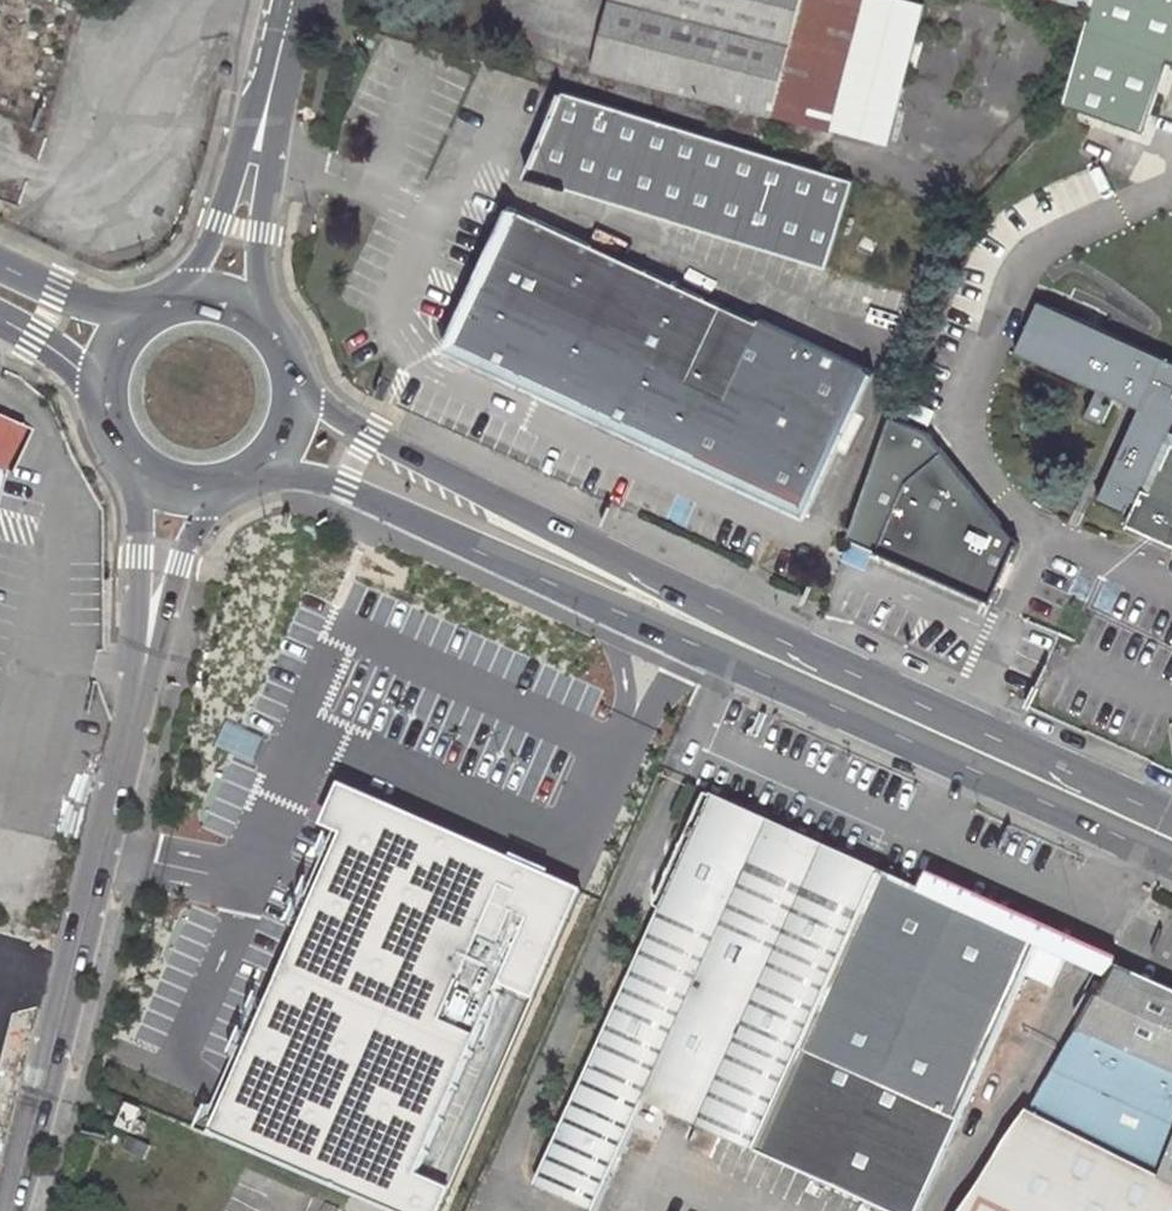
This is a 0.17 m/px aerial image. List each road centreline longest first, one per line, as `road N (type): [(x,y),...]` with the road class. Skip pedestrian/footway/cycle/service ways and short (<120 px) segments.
road 1 (primary): [(265,467),(347,489),(1171,862)]
road 2 (primary): [(1171,818),(501,507),(297,391)]
road 3 (secondary): [(142,681),(6,1210)]
road 4 (secondary): [(141,472),(142,681)]
road 5 (secondary): [(142,681),(185,549),(221,490)]
road 6 (tertiary): [(266,324),(256,158)]
road 7 (tertiary): [(256,158),(294,0)]
road 8 (tertiary): [(256,158),(181,301)]
road 9 (primary): [(142,318),(0,265)]
road 10 (primary): [(0,322),(50,347),(104,396)]

